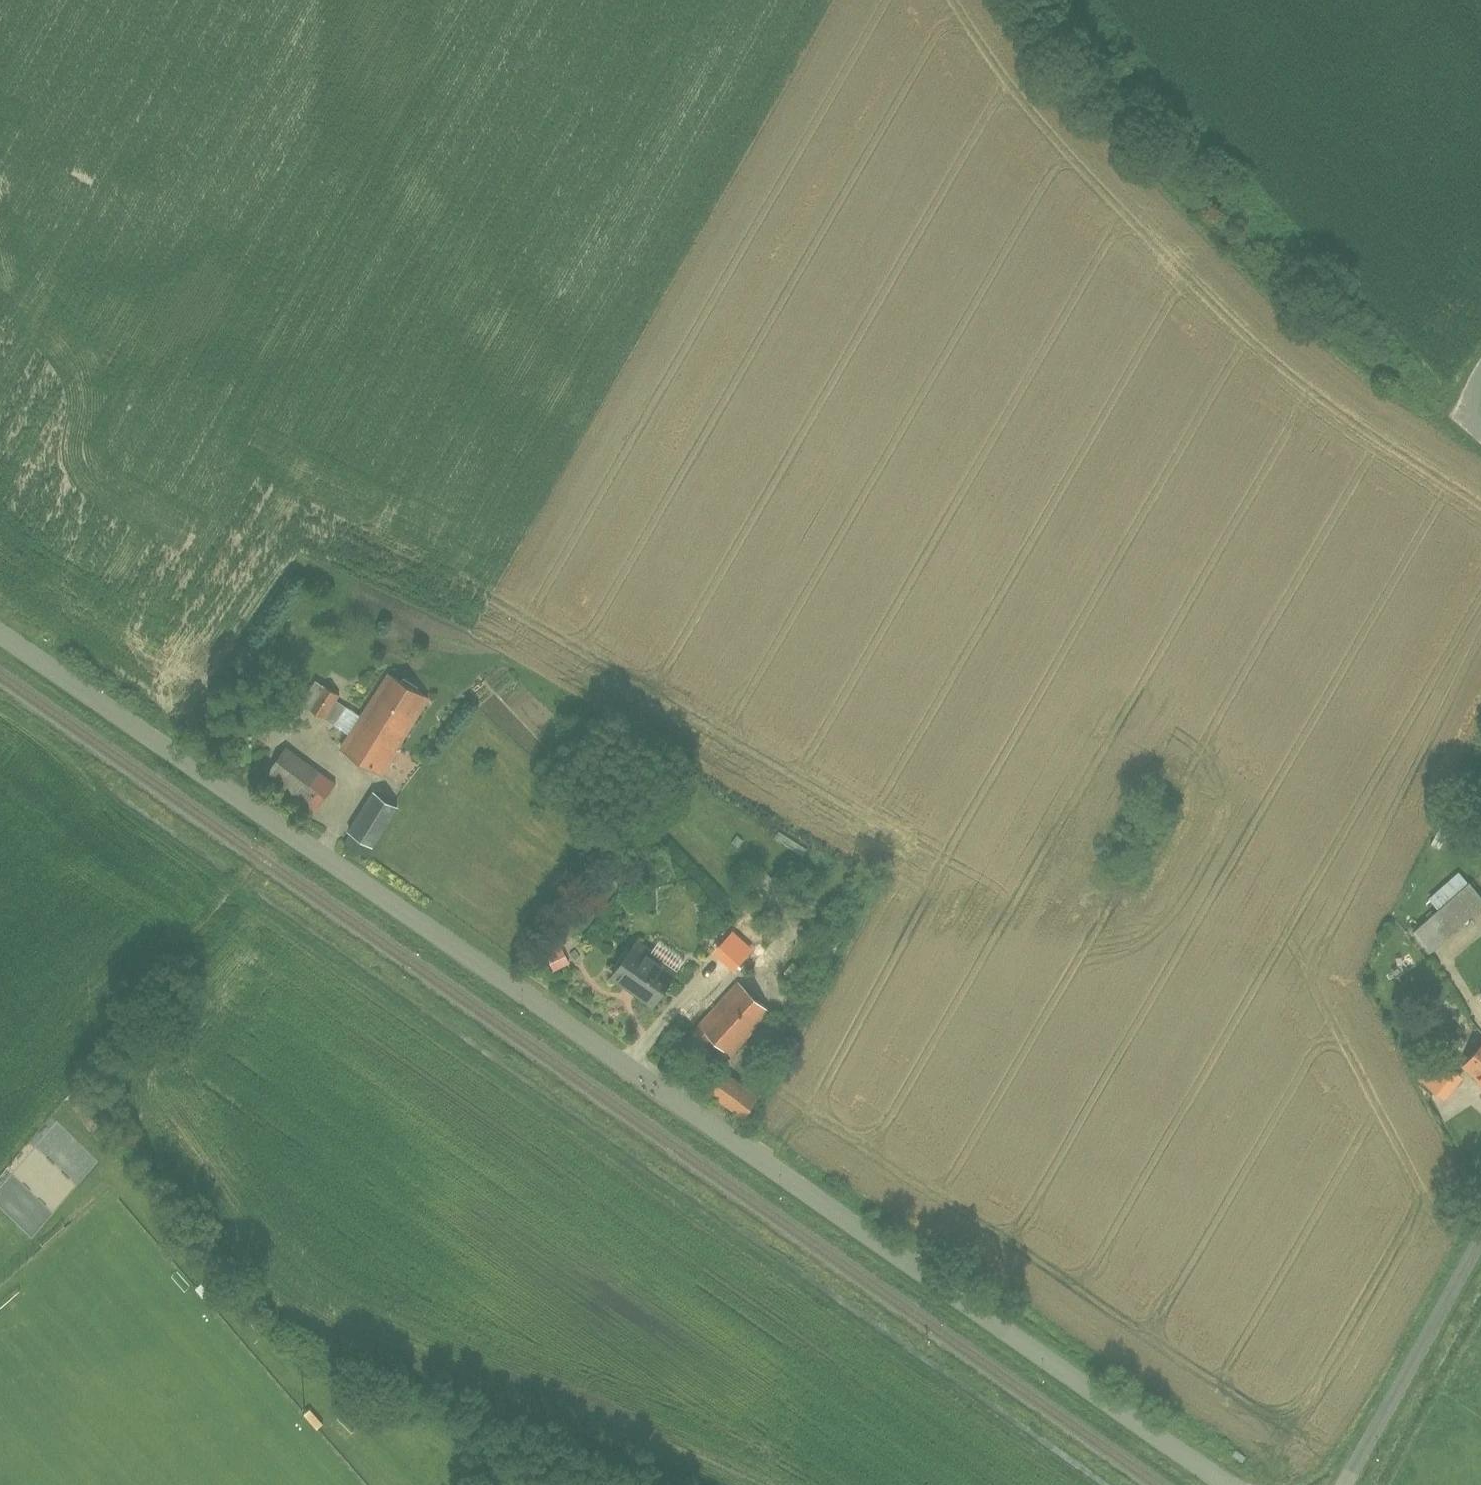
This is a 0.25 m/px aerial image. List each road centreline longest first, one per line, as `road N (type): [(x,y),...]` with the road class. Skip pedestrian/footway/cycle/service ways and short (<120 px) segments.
road 1 (residential): [(1226,1484),(0,635)]
road 2 (residential): [(1338,1484),(1480,1238)]

